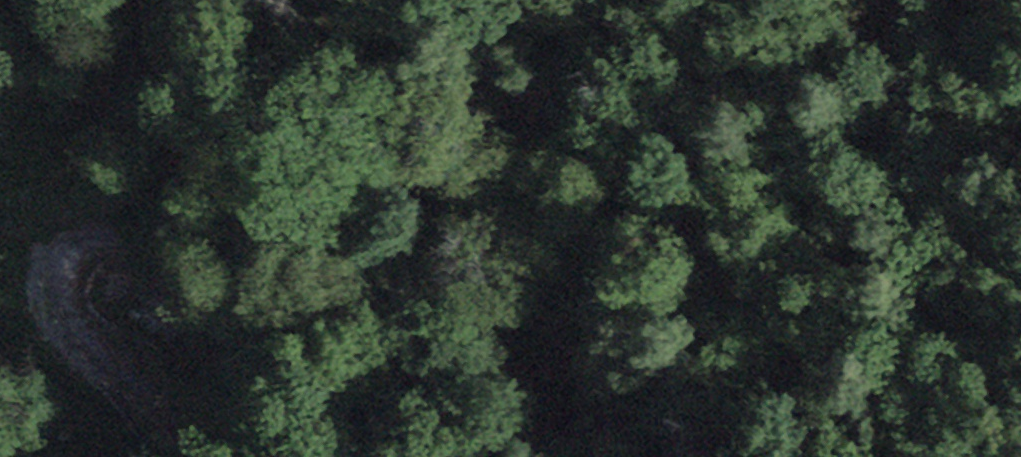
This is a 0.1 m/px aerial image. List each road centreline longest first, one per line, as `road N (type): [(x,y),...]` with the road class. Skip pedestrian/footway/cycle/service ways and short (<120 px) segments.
road 1 (track): [(886,456),(539,65),(431,0)]
road 2 (track): [(640,456),(646,382),(393,0)]
road 3 (track): [(537,456),(489,398),(391,325)]

